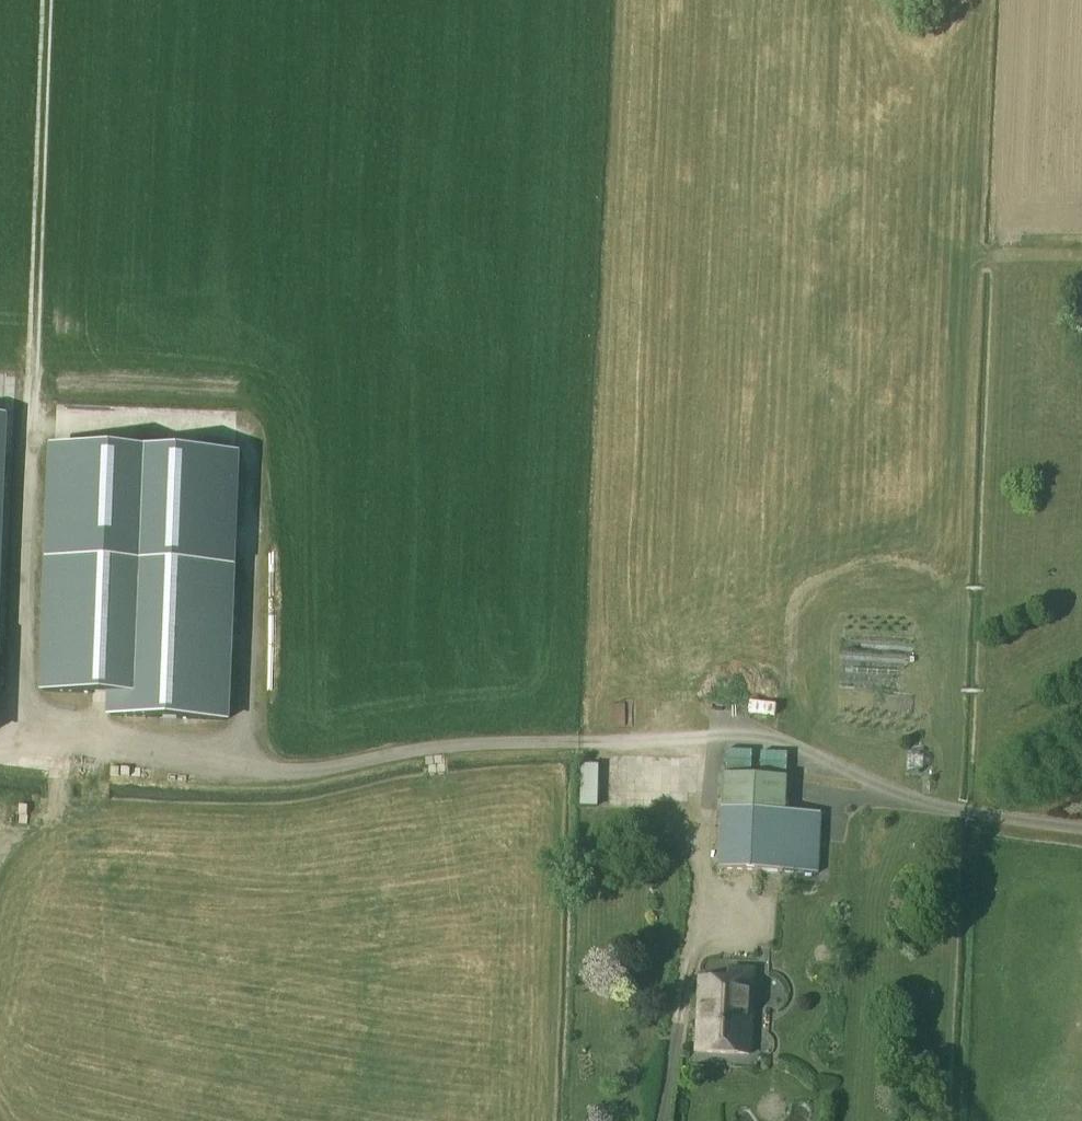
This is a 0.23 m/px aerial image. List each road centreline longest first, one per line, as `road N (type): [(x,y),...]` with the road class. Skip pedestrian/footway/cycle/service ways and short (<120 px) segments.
road 1 (track): [(30,429),(48,0)]

